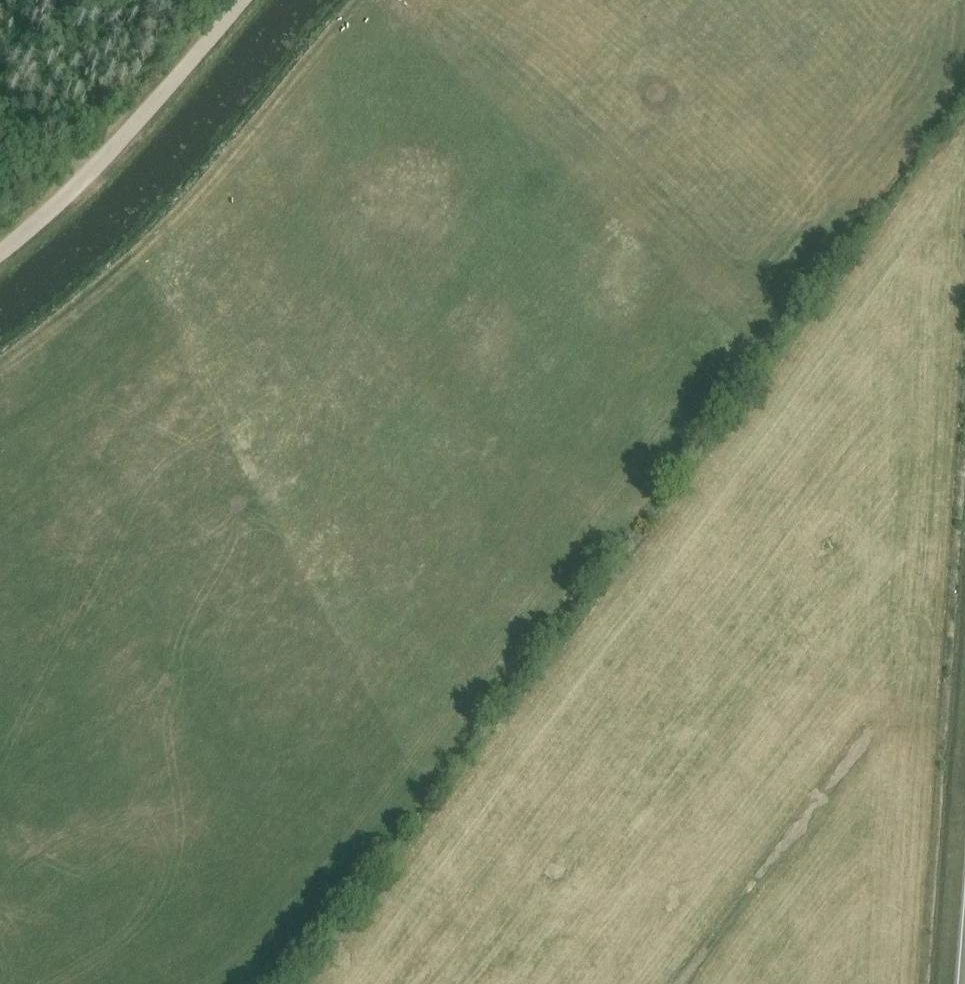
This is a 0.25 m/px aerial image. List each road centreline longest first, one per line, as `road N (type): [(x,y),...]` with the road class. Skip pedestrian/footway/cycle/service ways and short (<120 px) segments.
road 1 (track): [(0,253),(91,171),(243,0)]
road 2 (track): [(91,171),(5,100),(0,25)]

